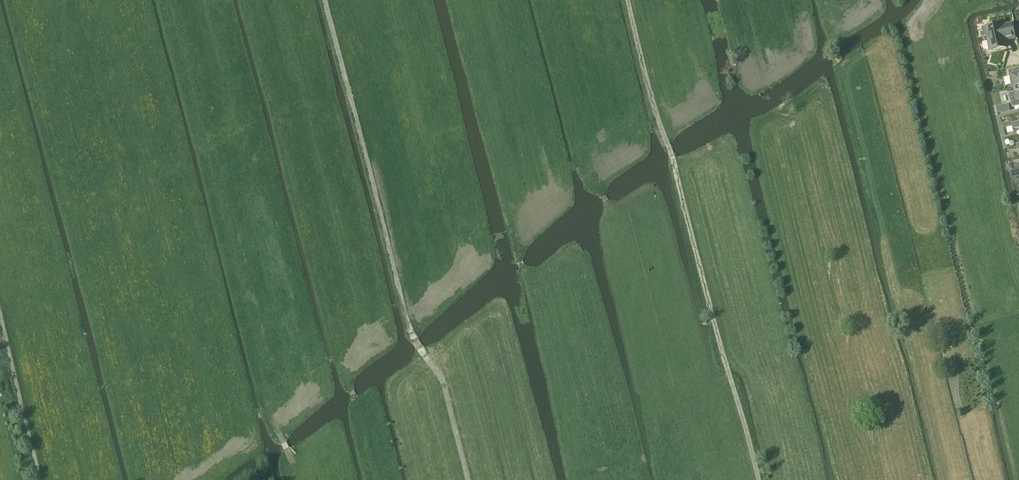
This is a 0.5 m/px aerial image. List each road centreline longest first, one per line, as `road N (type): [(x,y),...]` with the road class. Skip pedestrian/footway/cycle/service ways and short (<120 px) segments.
road 1 (track): [(467,479),(441,376),(407,322),(324,0)]
road 2 (track): [(756,479),(627,0)]
road 3 (track): [(41,479),(0,318)]

